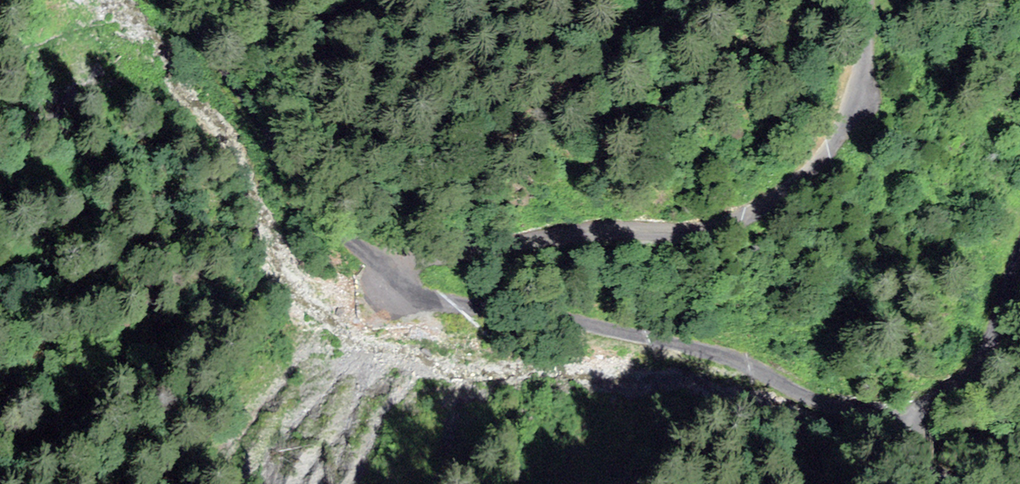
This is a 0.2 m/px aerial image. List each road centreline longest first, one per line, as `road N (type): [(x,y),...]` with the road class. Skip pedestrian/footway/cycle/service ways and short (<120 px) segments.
road 1 (track): [(904,423),(865,419),(698,349),(483,305),(380,268),(302,191),(269,125),(211,53),(190,0)]
road 2 (track): [(380,268),(552,239),(701,235),(743,220),(800,187),(829,158),(865,73),(871,0)]
road 3 (unclassified): [(1019,262),(981,361),(902,428),(913,456),(952,483)]

